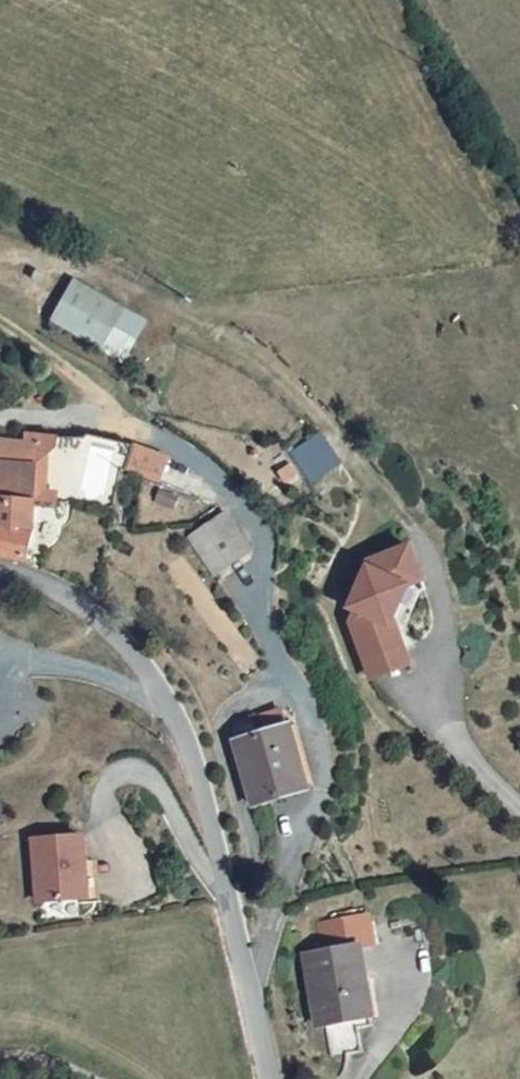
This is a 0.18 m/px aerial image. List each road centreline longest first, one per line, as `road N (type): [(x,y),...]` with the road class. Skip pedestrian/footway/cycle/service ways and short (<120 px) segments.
road 1 (unclassified): [(272,1078),(202,786),(165,693),(123,639),(59,590),(0,570)]

